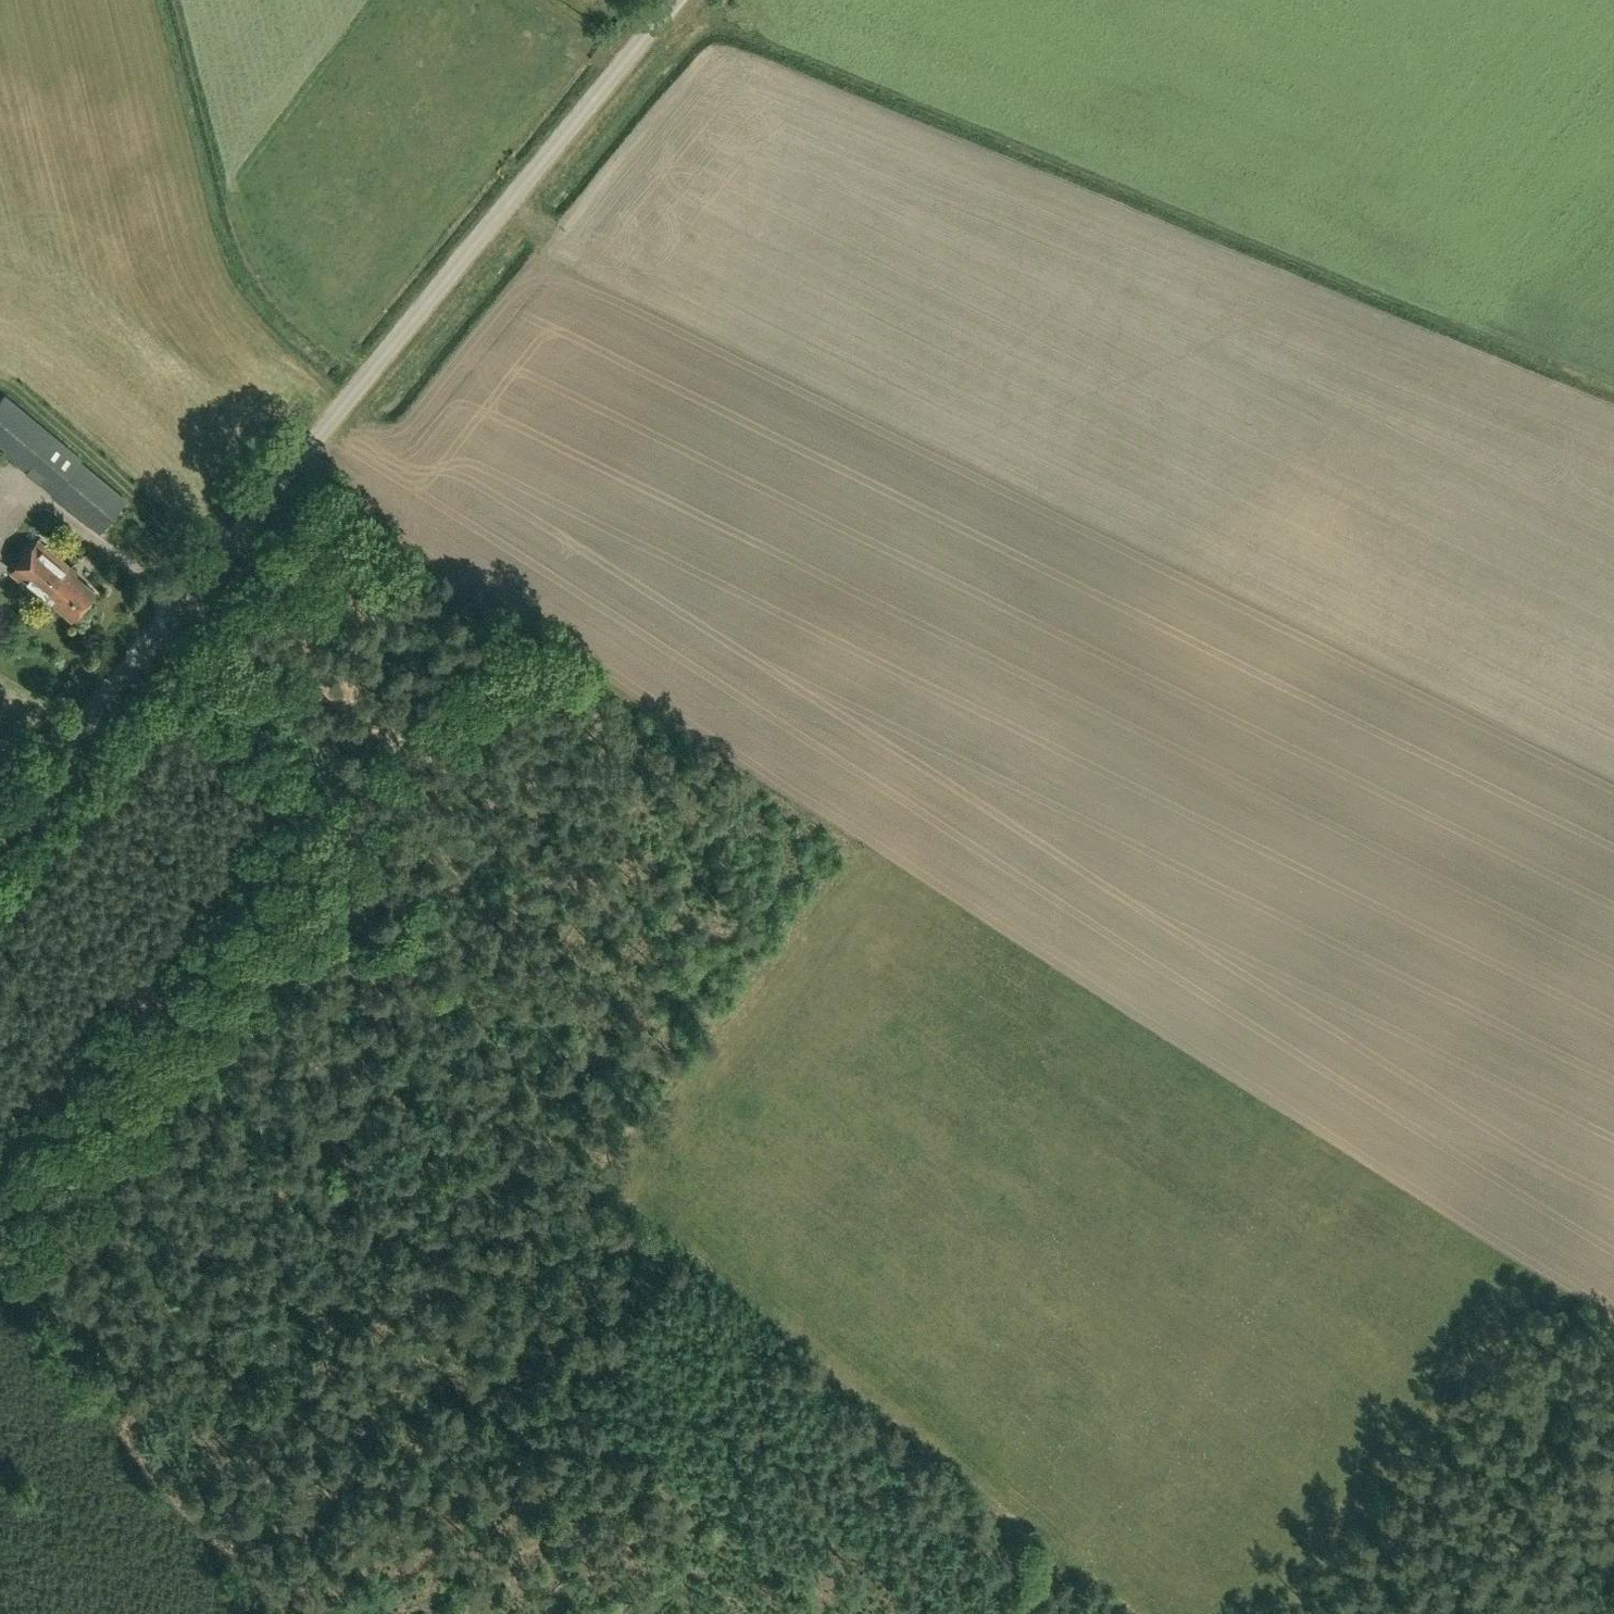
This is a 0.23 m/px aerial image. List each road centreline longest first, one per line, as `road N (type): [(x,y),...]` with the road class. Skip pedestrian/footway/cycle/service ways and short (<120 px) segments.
road 1 (unclassified): [(0,825),(677,0)]
road 2 (track): [(0,1168),(491,609)]
road 3 (track): [(286,1613),(168,1484),(0,1232)]

